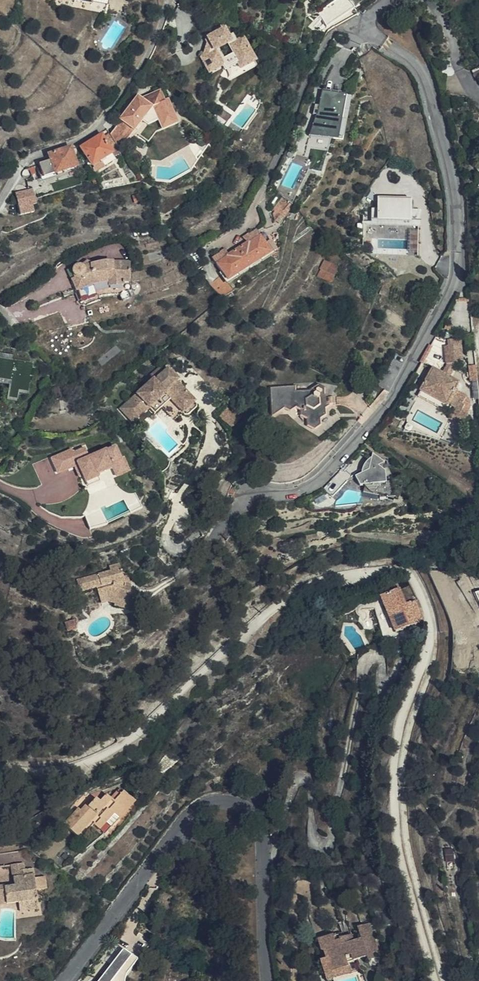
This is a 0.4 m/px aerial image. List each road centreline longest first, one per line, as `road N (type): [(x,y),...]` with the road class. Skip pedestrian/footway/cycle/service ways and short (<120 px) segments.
road 1 (residential): [(385,0),(367,31),(412,60),(427,81),(455,195),(455,285),(390,403),(350,448),(308,487),(241,504)]
road 2 (residential): [(264,859),(281,854),(301,797),(321,851),(343,853),(364,743),(369,656),(392,669),(399,641)]
road 3 (residential): [(62,980),(202,806),(224,799),(248,810),(264,859)]
road 4 (residential): [(167,0),(148,56),(92,130),(36,155),(0,201)]
road 5 (residential): [(264,859),(269,980)]

